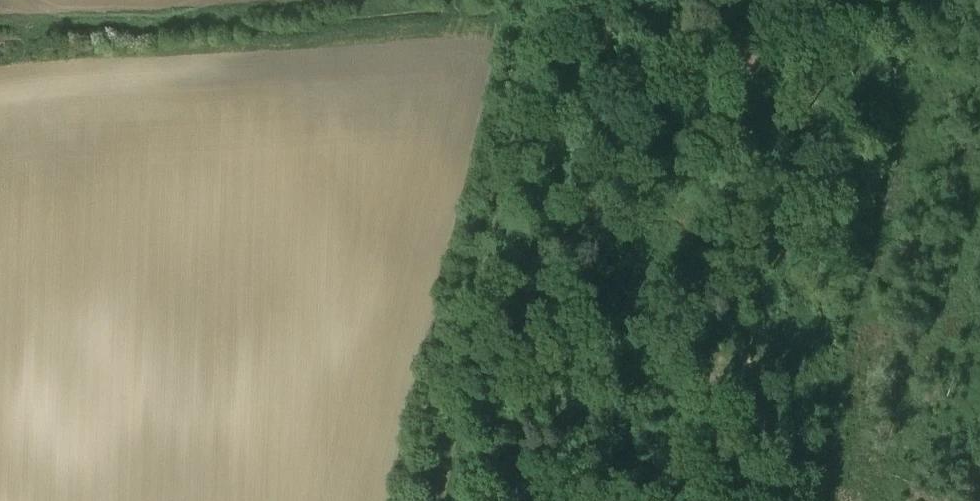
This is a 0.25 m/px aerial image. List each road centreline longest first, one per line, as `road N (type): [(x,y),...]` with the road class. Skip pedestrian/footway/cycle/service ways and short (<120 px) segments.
road 1 (track): [(438,500),(552,0)]

